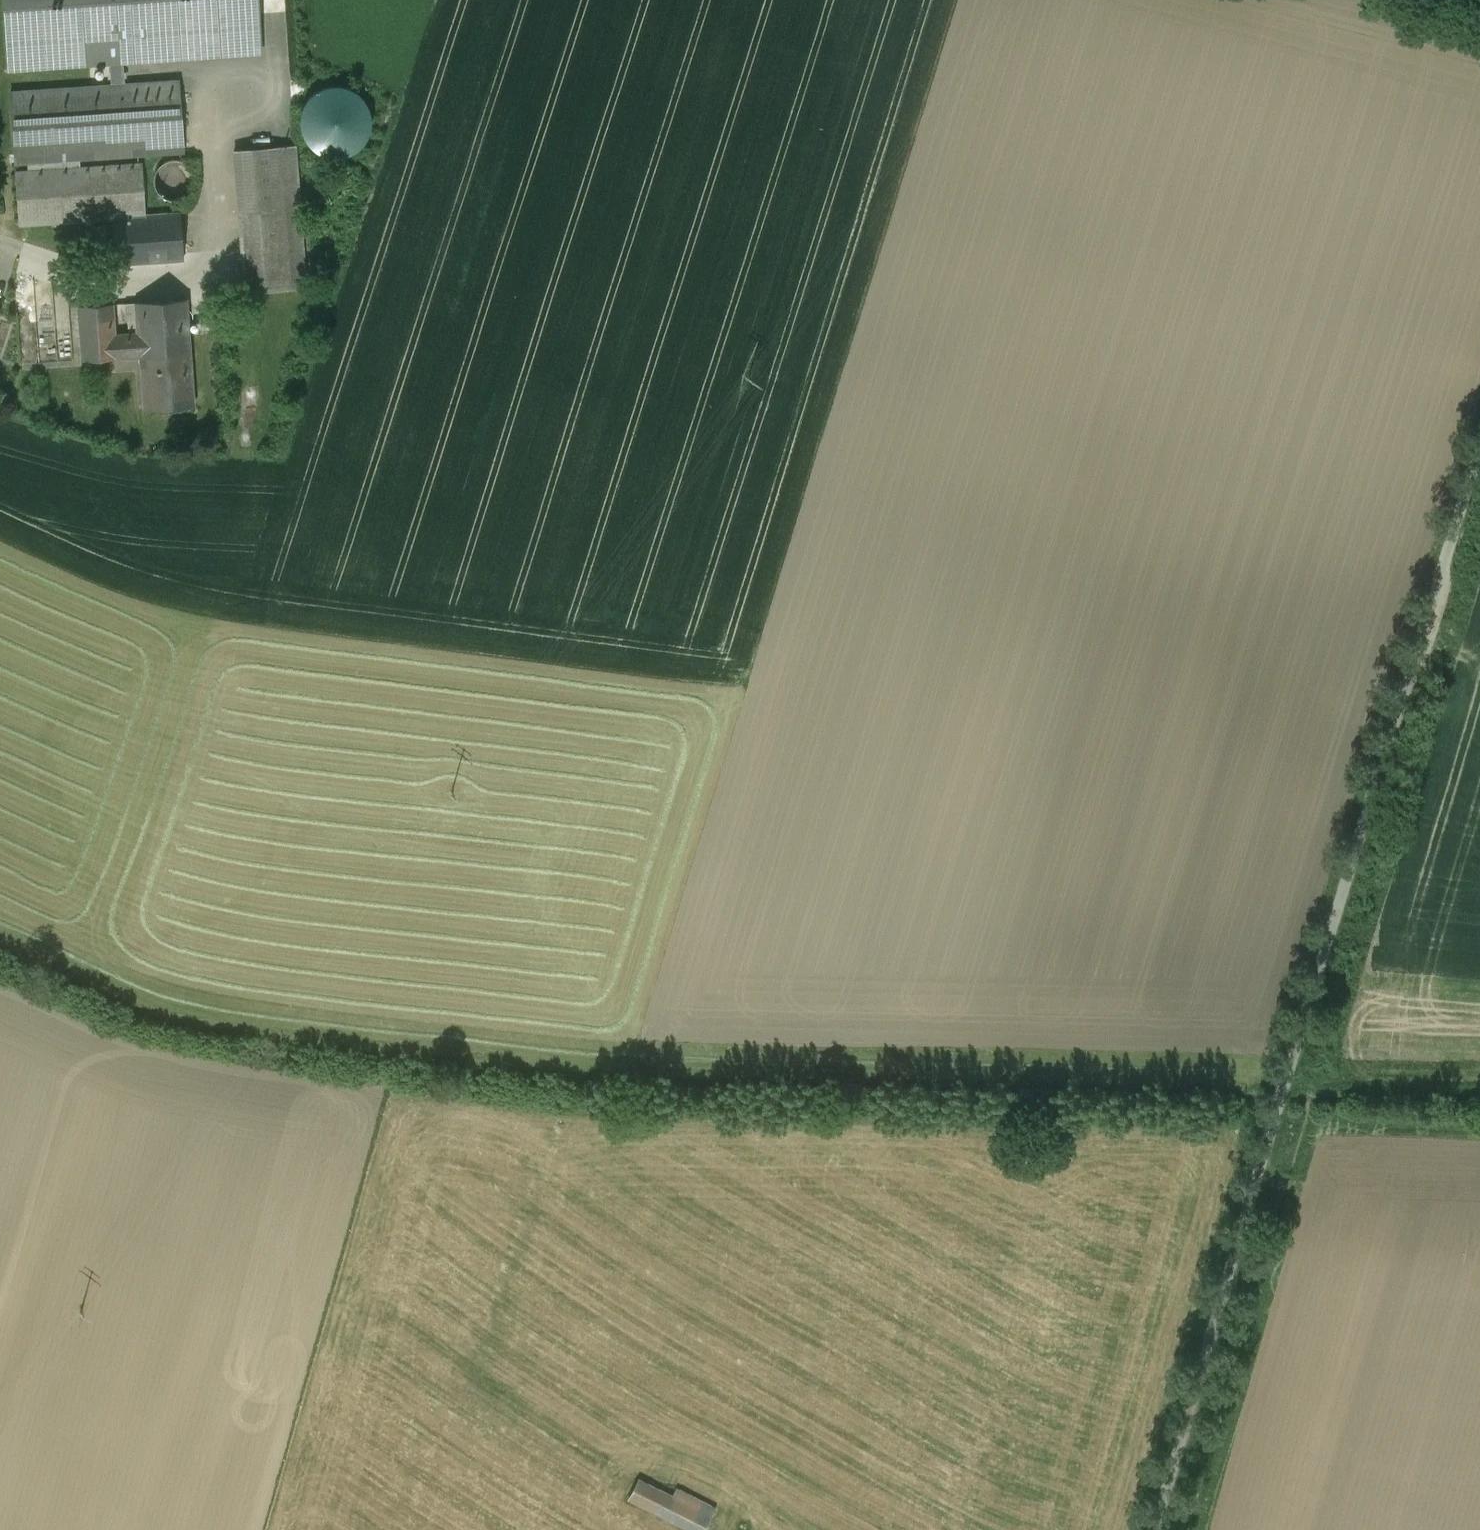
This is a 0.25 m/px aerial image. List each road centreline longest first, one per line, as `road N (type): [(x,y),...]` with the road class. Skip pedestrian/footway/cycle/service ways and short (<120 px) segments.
road 1 (unclassified): [(1479,446),(1154,1529)]

